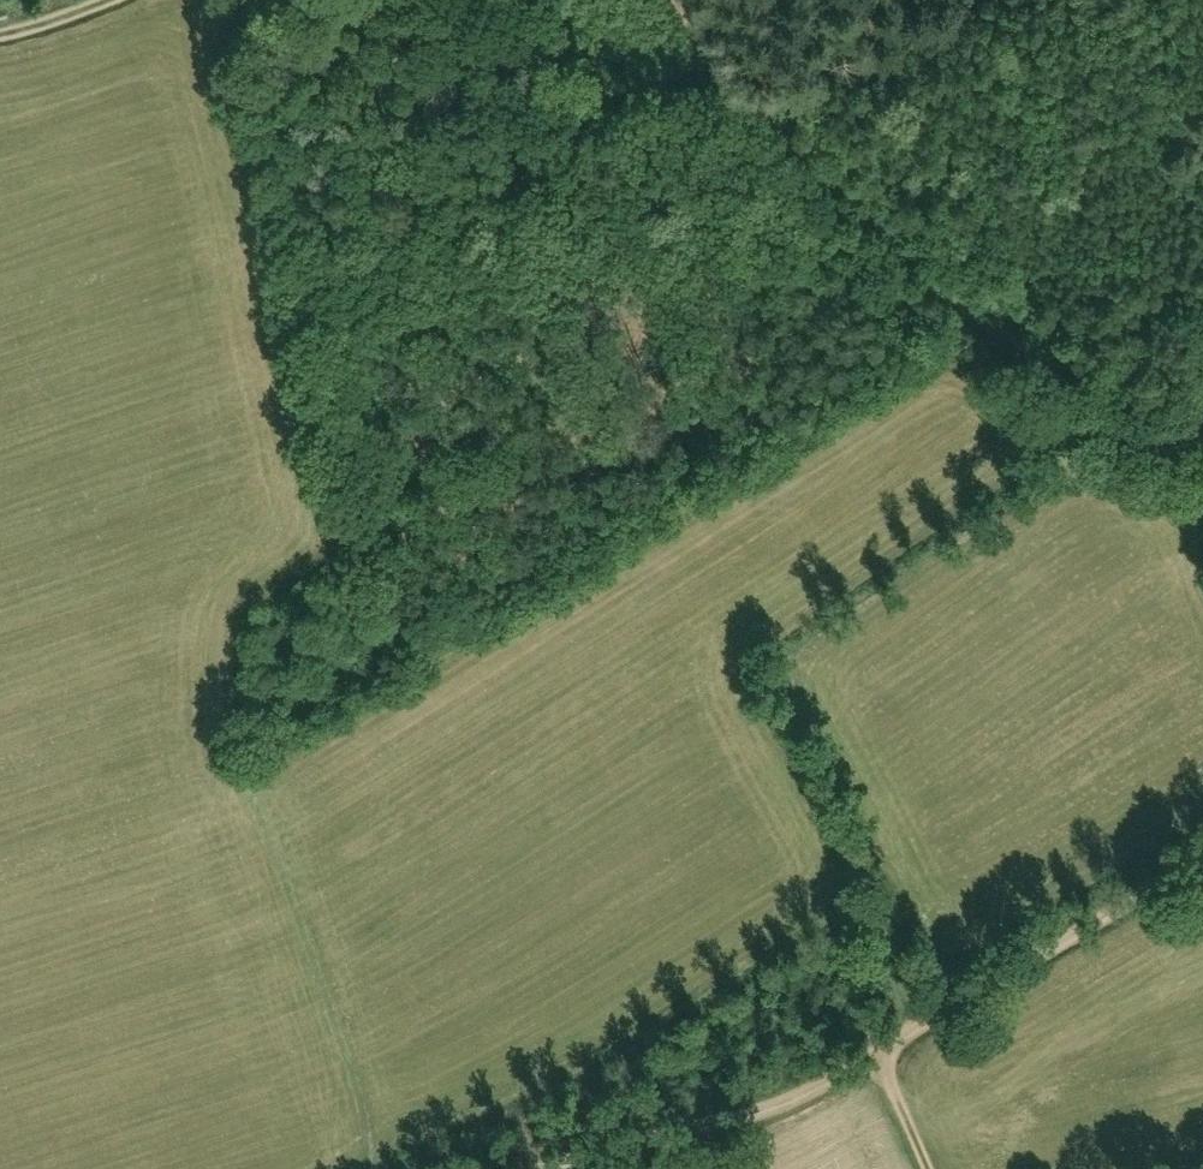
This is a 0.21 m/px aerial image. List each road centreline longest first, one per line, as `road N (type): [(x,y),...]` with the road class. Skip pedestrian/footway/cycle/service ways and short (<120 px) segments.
road 1 (track): [(1202,460),(1012,365),(887,261),(721,69),(675,0)]
road 2 (track): [(559,1168),(775,1108),(878,1058)]

